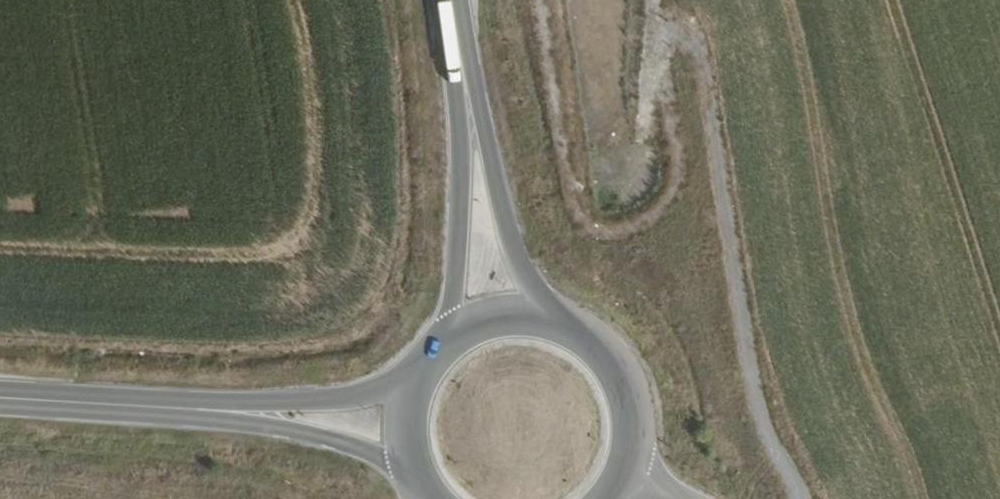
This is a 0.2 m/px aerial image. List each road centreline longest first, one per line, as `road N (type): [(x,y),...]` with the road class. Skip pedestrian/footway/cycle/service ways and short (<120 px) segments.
road 1 (primary): [(999,442),(634,412)]
road 2 (tertiary): [(140,407),(264,424),(371,453),(417,484)]
road 3 (primary): [(463,68),(462,246),(452,308),(436,343)]
road 4 (tertiary): [(413,376),(371,395),(140,407)]
road 5 (primary): [(564,319),(532,288),(506,238),(463,68)]
road 6 (tertiary): [(140,407),(0,398)]
road 7 (primary): [(564,319),(496,312),(436,343)]
road 8 (primary): [(634,412),(622,373),(598,341),(564,319)]

